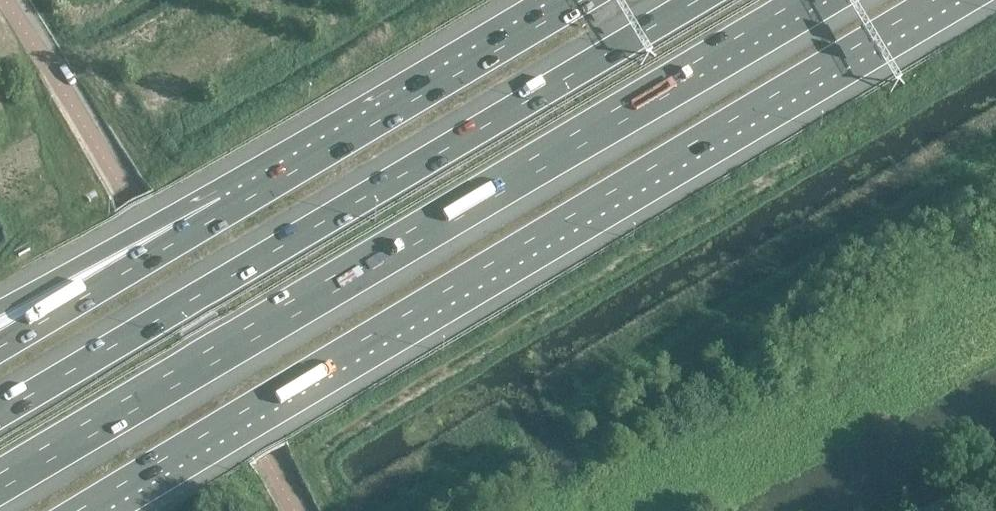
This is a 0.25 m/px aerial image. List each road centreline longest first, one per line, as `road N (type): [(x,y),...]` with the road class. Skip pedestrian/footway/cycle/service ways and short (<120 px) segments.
road 1 (motorway): [(82,510),(942,0)]
road 2 (motorway): [(0,483),(813,0)]
road 3 (motorway): [(696,0),(0,413)]
road 4 (motorway): [(298,167),(0,342)]
road 5 (motorway): [(298,167),(198,200),(0,308)]
road 6 (motorway): [(577,0),(298,167)]

